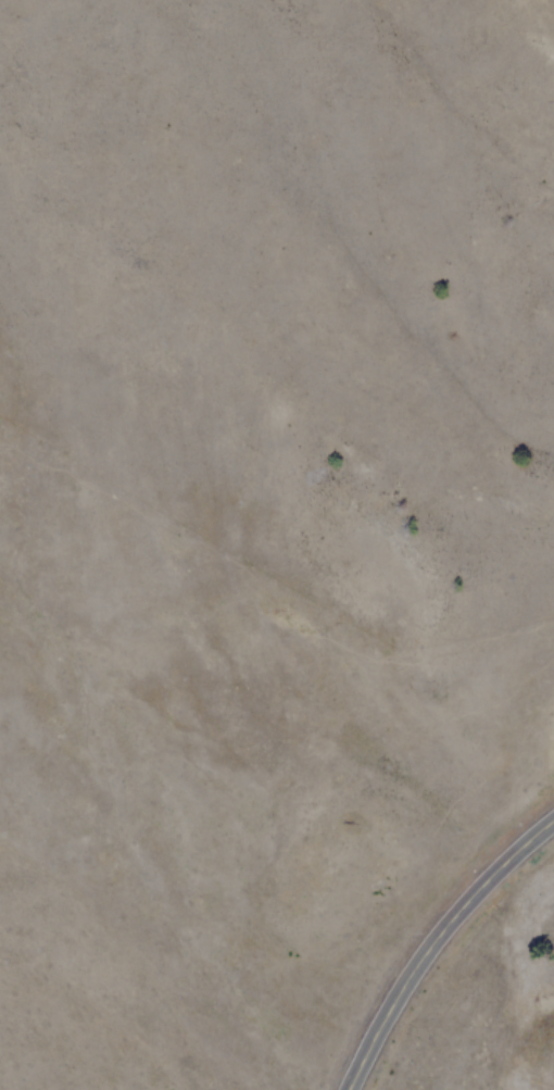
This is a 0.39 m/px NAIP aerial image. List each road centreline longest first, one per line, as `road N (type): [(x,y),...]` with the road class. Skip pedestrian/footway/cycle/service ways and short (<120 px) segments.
road 1 (tertiary): [(348,1089),(416,968),(483,884),(553,821)]

